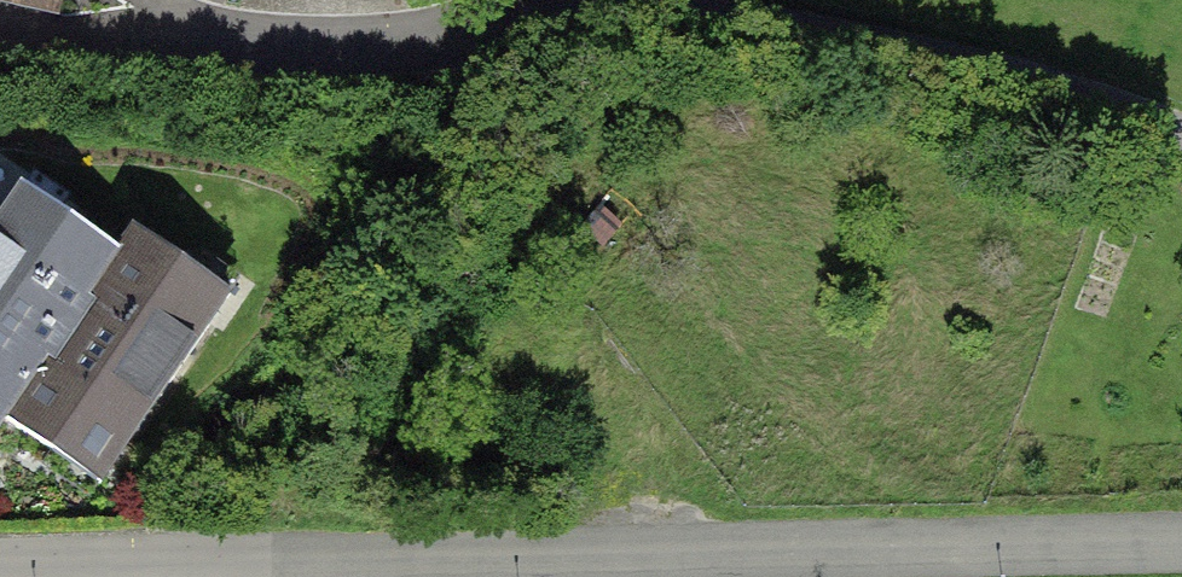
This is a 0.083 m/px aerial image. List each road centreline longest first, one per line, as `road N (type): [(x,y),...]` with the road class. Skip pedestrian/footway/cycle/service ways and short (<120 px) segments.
road 1 (residential): [(1181,543),(134,569)]
road 2 (residential): [(701,0),(1129,115),(1181,139)]
road 3 (residential): [(520,0),(414,47),(212,30)]
road 4 (residential): [(212,30),(104,43),(0,29)]
road 5 (residential): [(134,569),(0,571)]

